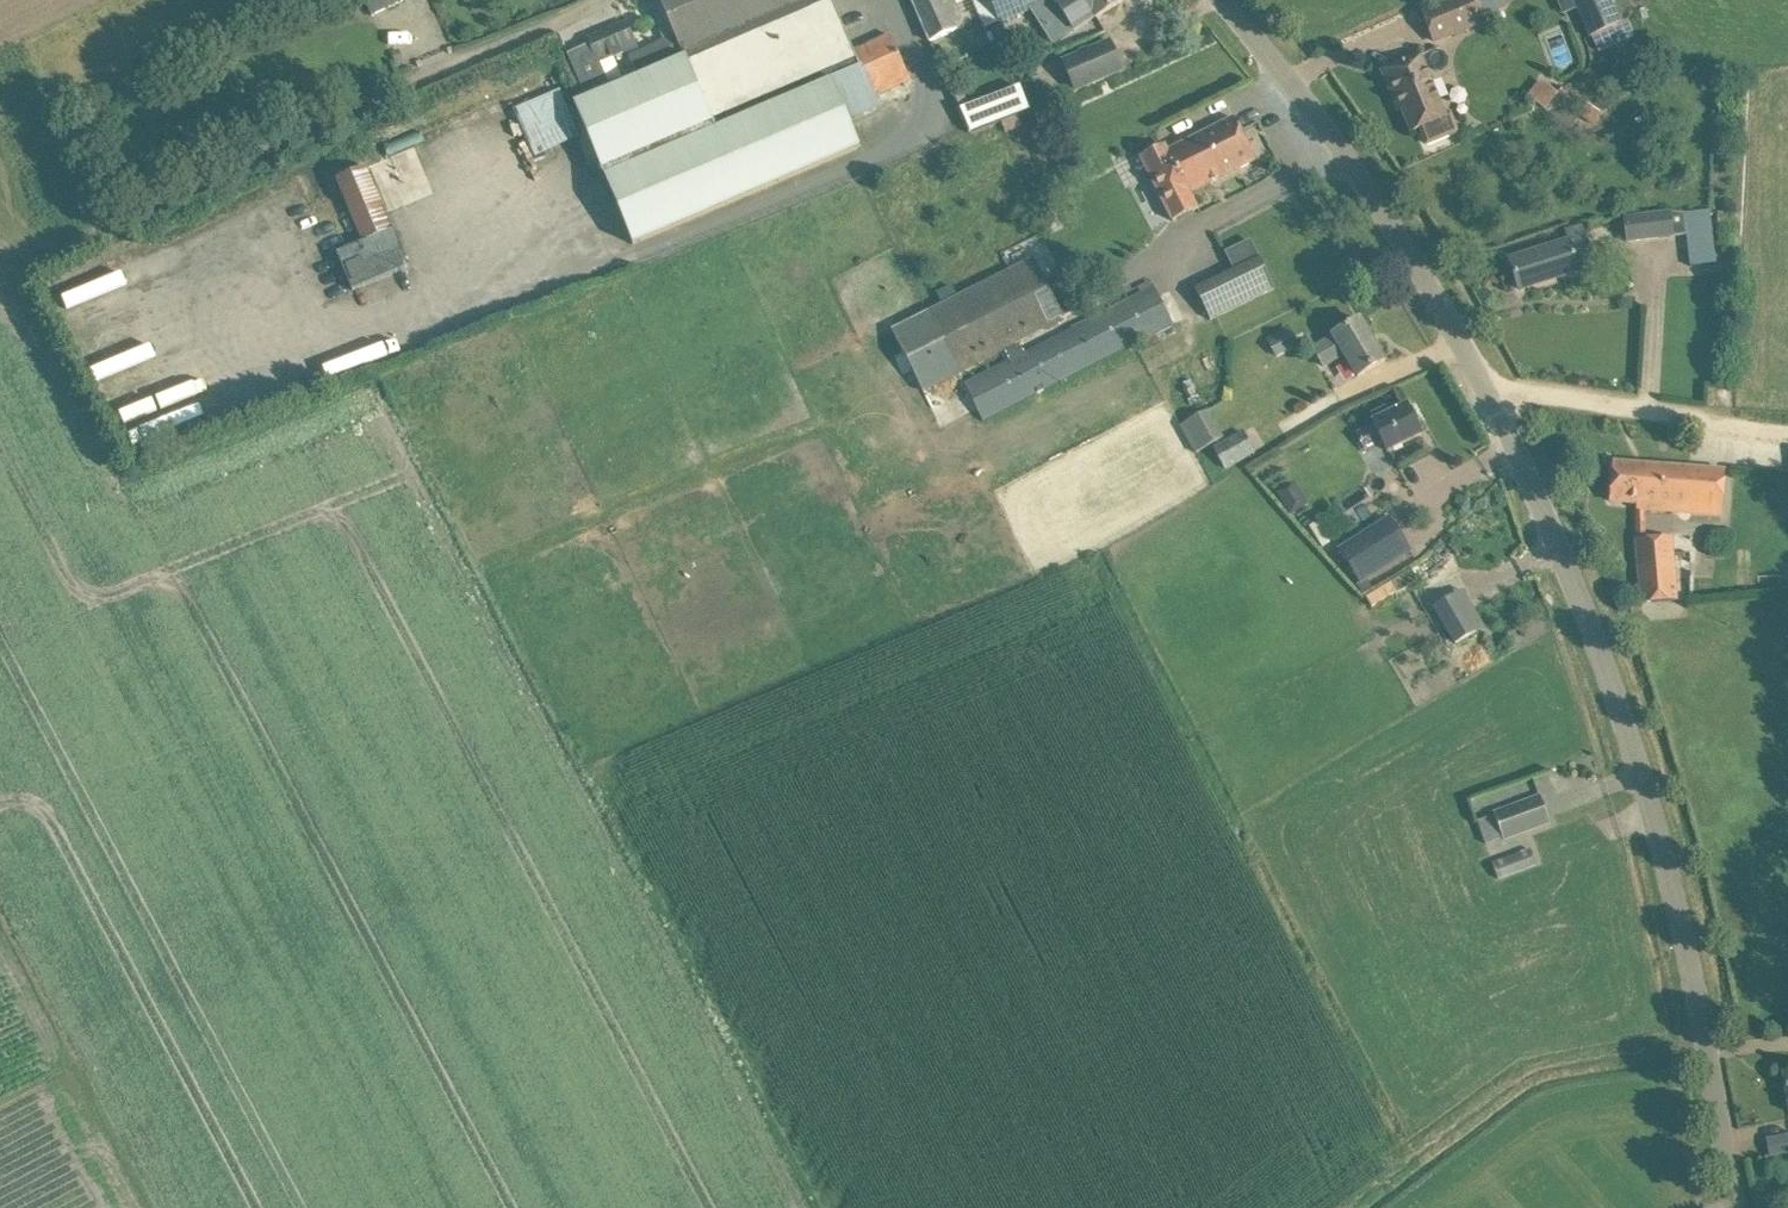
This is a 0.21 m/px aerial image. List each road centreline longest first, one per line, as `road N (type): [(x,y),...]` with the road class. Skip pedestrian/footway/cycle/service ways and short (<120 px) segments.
road 1 (unclassified): [(1737,1207),(1642,773),(1554,536),(1437,295),(1317,117),(1224,0)]
road 2 (track): [(25,268),(296,133),(549,25)]

